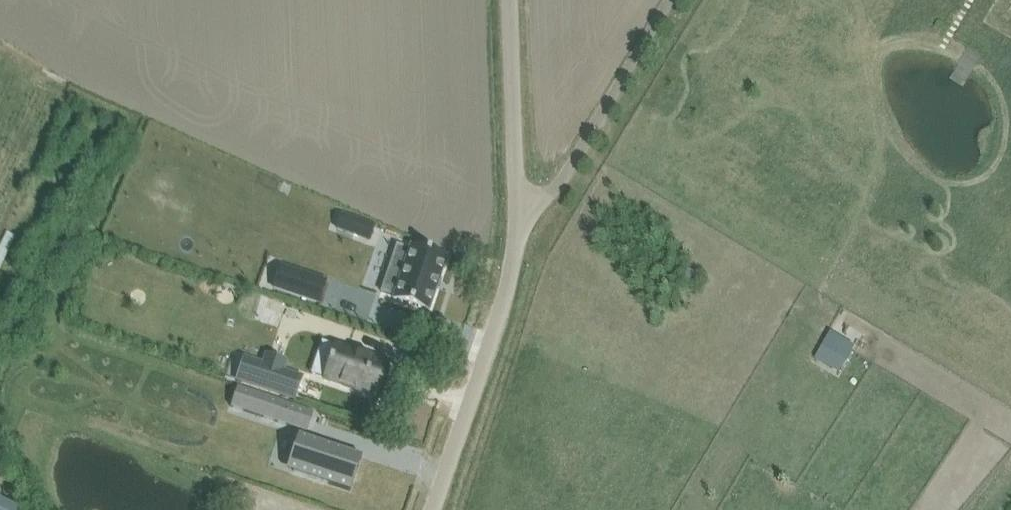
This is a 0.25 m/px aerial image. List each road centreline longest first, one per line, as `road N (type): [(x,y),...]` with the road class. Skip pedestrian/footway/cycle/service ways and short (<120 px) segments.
road 1 (unclassified): [(433,509),(524,214)]
road 2 (unclassified): [(524,214),(561,181),(669,0)]
road 3 (unclassified): [(524,214),(516,182),(509,0)]

